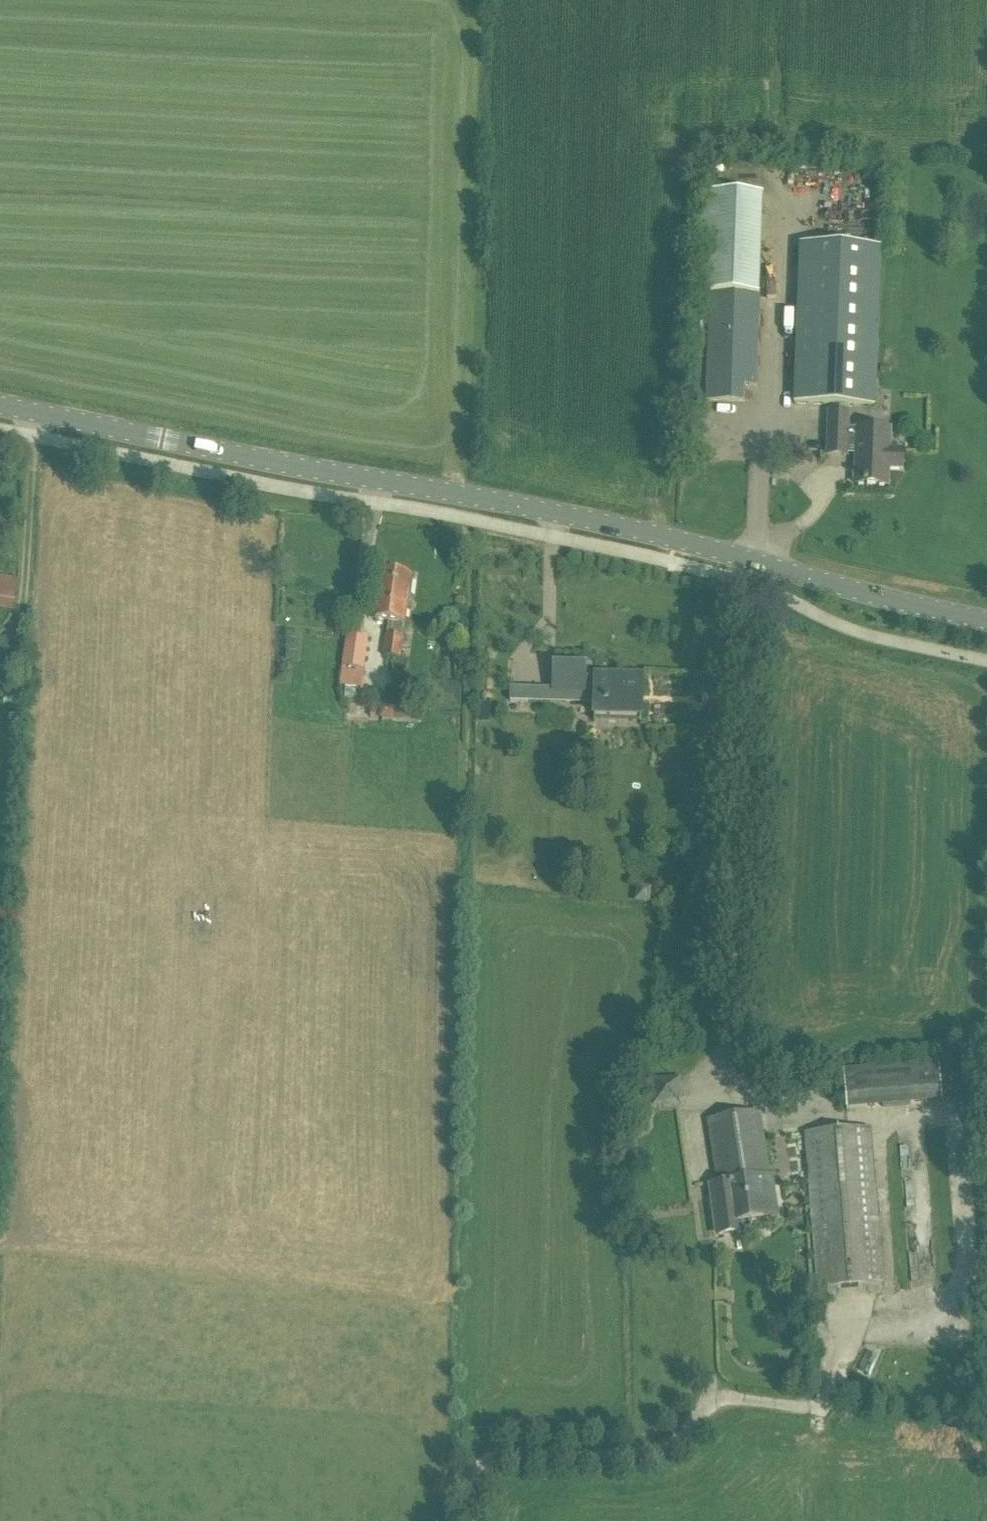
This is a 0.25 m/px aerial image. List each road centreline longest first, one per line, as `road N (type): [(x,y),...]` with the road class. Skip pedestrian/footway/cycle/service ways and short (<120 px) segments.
road 1 (tertiary): [(0,405),(542,510),(986,613)]
road 2 (track): [(821,1406),(712,1400),(694,1426),(664,1447),(493,1458),(474,1474),(473,1520)]

